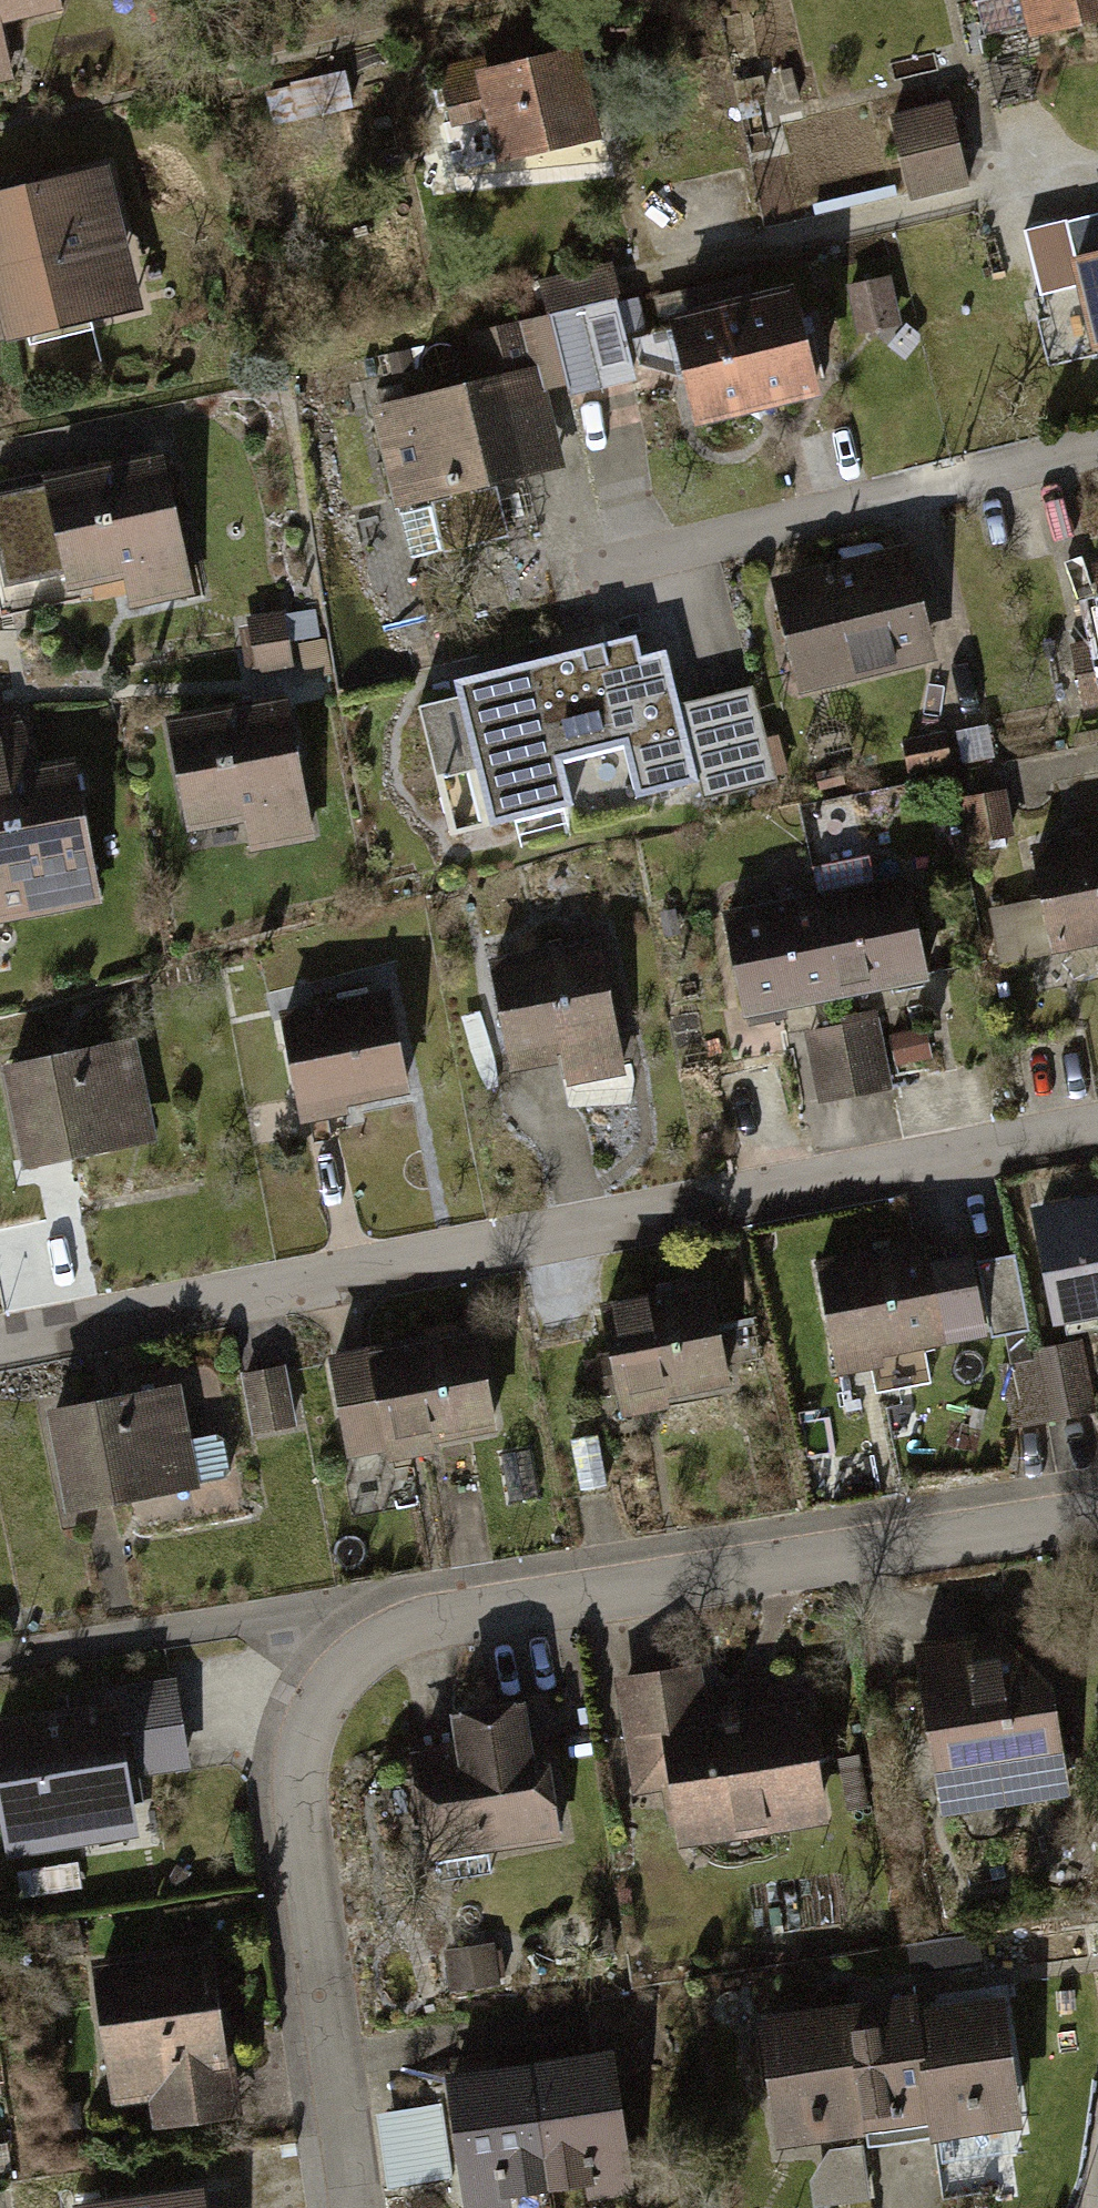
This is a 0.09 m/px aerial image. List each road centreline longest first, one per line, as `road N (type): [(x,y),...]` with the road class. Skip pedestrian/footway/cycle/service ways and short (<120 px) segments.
road 1 (residential): [(1097,1518),(375,1608),(304,1730),(306,1865),(363,2207)]
road 2 (residential): [(0,1342),(1097,1129)]
road 3 (residential): [(1097,447),(566,575)]

